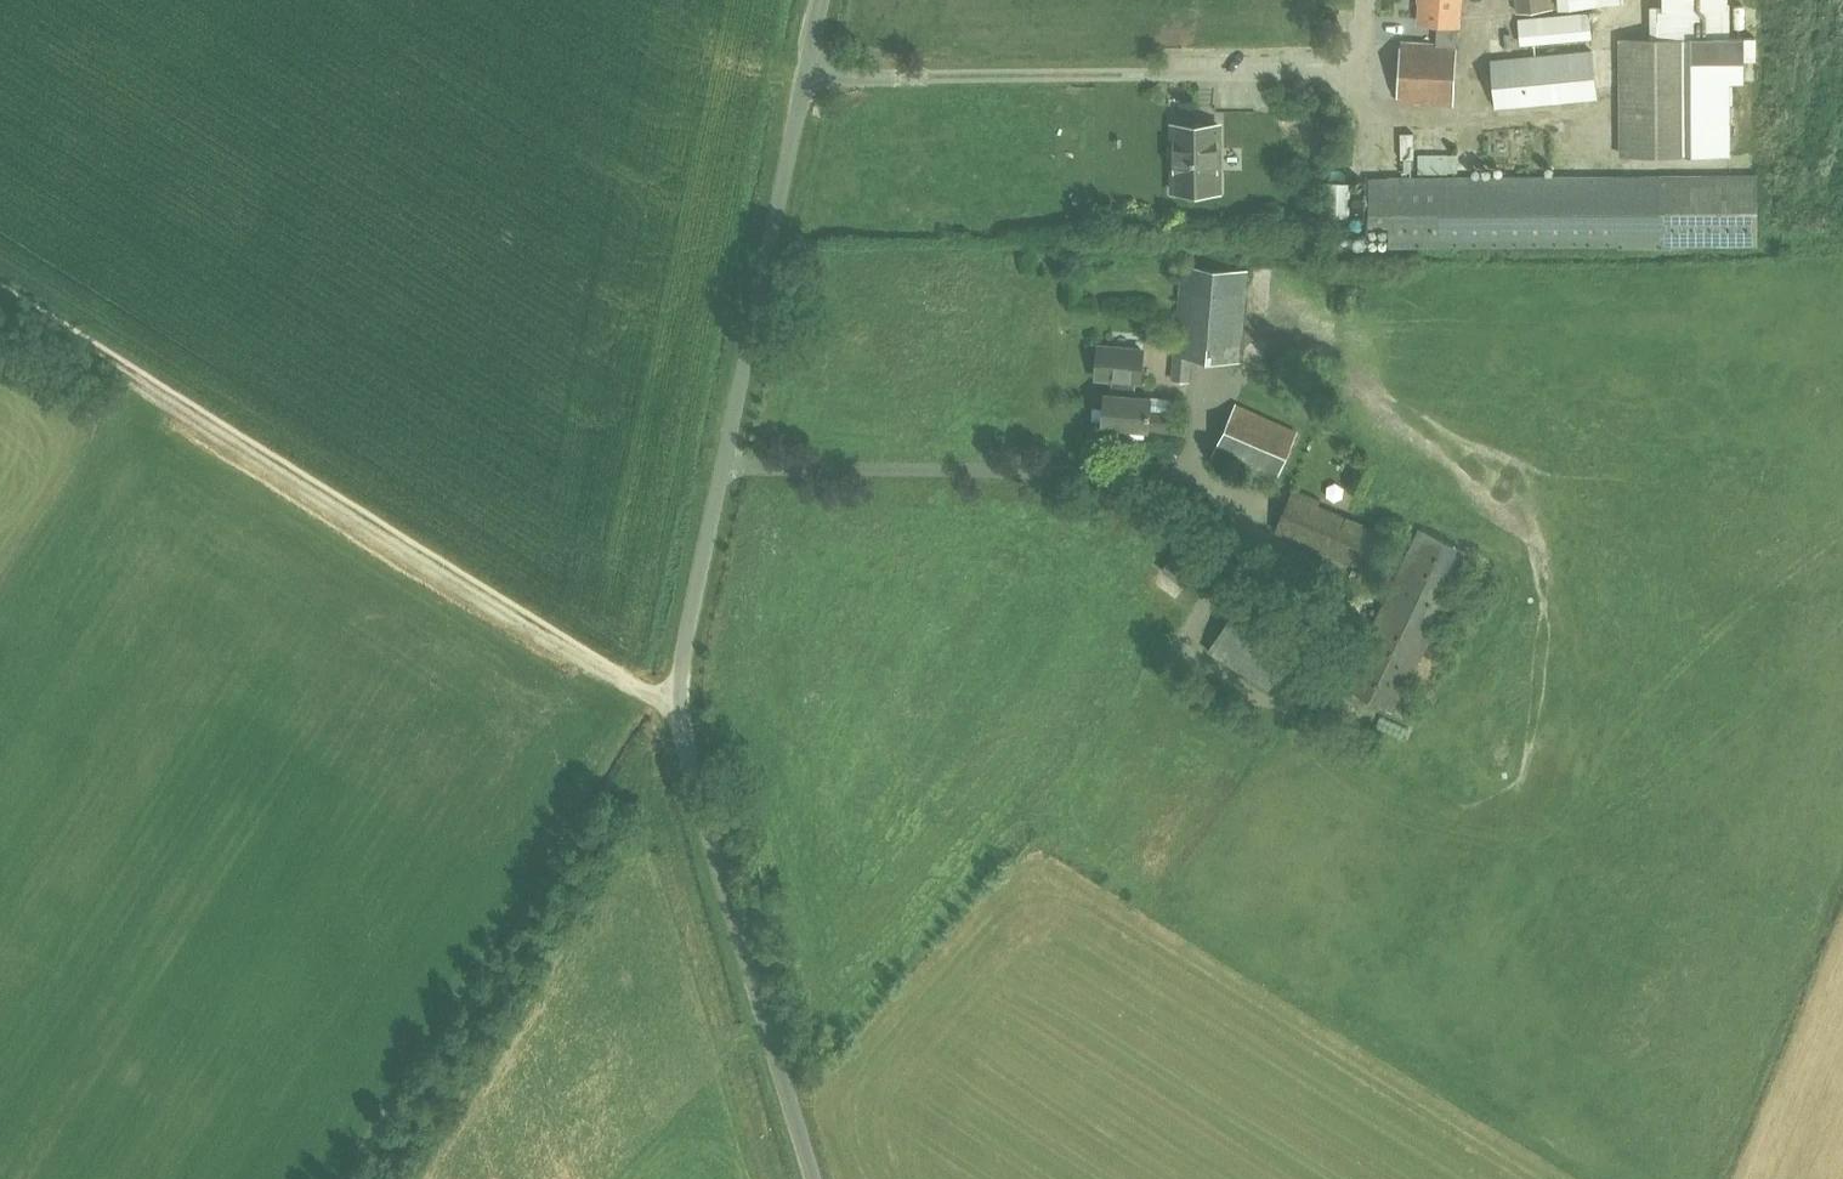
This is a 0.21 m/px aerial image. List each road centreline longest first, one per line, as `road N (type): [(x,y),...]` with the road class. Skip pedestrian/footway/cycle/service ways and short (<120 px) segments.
road 1 (unclassified): [(814,1178),(686,756),(681,689),(824,0)]
road 2 (track): [(683,722),(0,301)]

